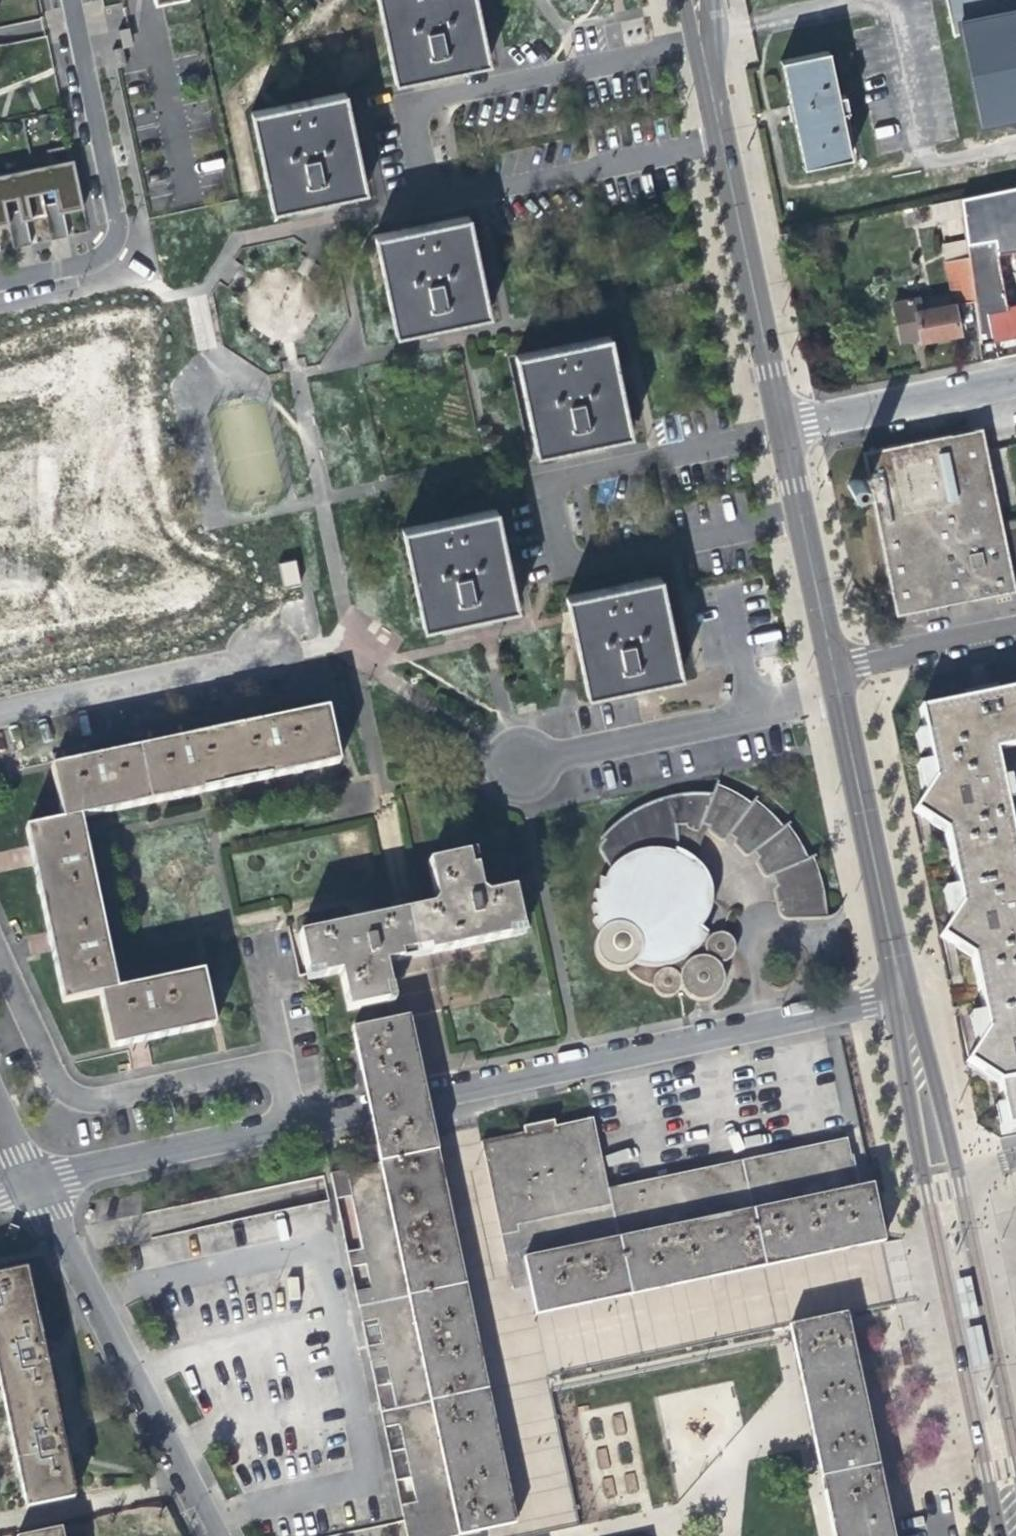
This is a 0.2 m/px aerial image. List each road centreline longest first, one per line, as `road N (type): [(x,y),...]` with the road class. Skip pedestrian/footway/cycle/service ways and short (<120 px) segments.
road 1 (residential): [(893,1001),(33,1184)]
road 2 (residential): [(893,1001),(939,1264),(1003,1535)]
road 3 (residential): [(685,0),(775,432)]
road 4 (residential): [(791,429),(722,102),(712,0)]
road 5 (residential): [(214,1535),(33,1184)]
road 6 (residential): [(73,0),(122,232),(119,251),(0,283)]
road 7 (residential): [(914,997),(839,663)]
road 8 (residential): [(825,666),(893,1001)]
road 9 (residential): [(1015,1443),(956,1171)]
road 10 (residential): [(266,654),(0,710)]
road 11 (residential): [(775,432),(825,666)]
road 12 (residential): [(839,663),(791,429)]
road 13 (residential): [(791,429),(1015,383)]
road 14 (residential): [(839,663),(1015,627)]
road 15 (residential): [(956,1171),(914,997)]

